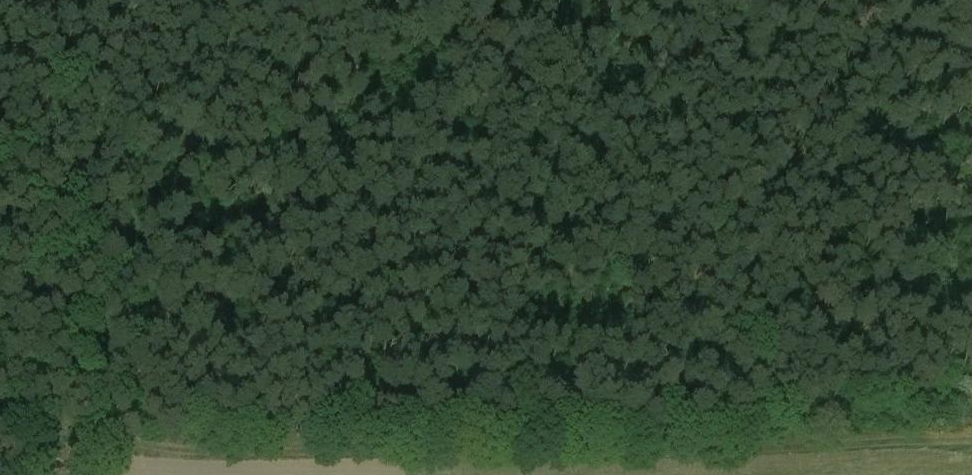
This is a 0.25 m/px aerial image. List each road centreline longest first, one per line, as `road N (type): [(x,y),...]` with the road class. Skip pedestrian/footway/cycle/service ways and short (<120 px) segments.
road 1 (track): [(971,445),(158,437),(0,419)]
road 2 (track): [(740,0),(774,443)]

